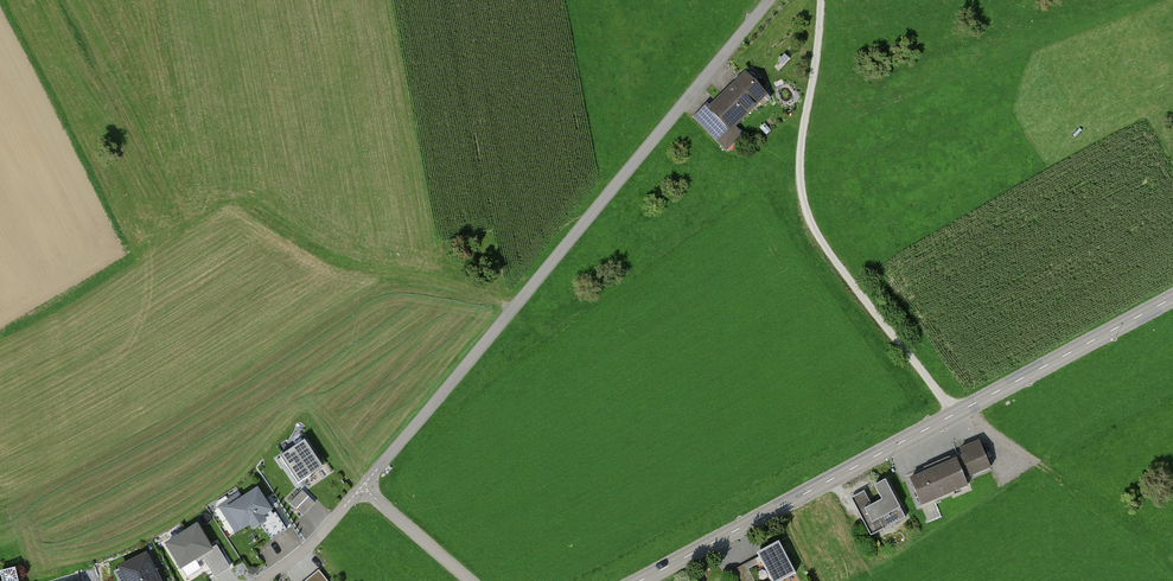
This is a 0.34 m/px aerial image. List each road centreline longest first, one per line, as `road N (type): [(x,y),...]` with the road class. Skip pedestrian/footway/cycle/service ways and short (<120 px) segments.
road 1 (unclassified): [(364,489),(768,0)]
road 2 (tertiary): [(1172,298),(640,580)]
road 3 (track): [(955,414),(828,253),(805,204),(801,149),(821,0)]
road 4 (unclassified): [(469,580),(364,489)]
road 5 (residential): [(261,580),(364,489)]

